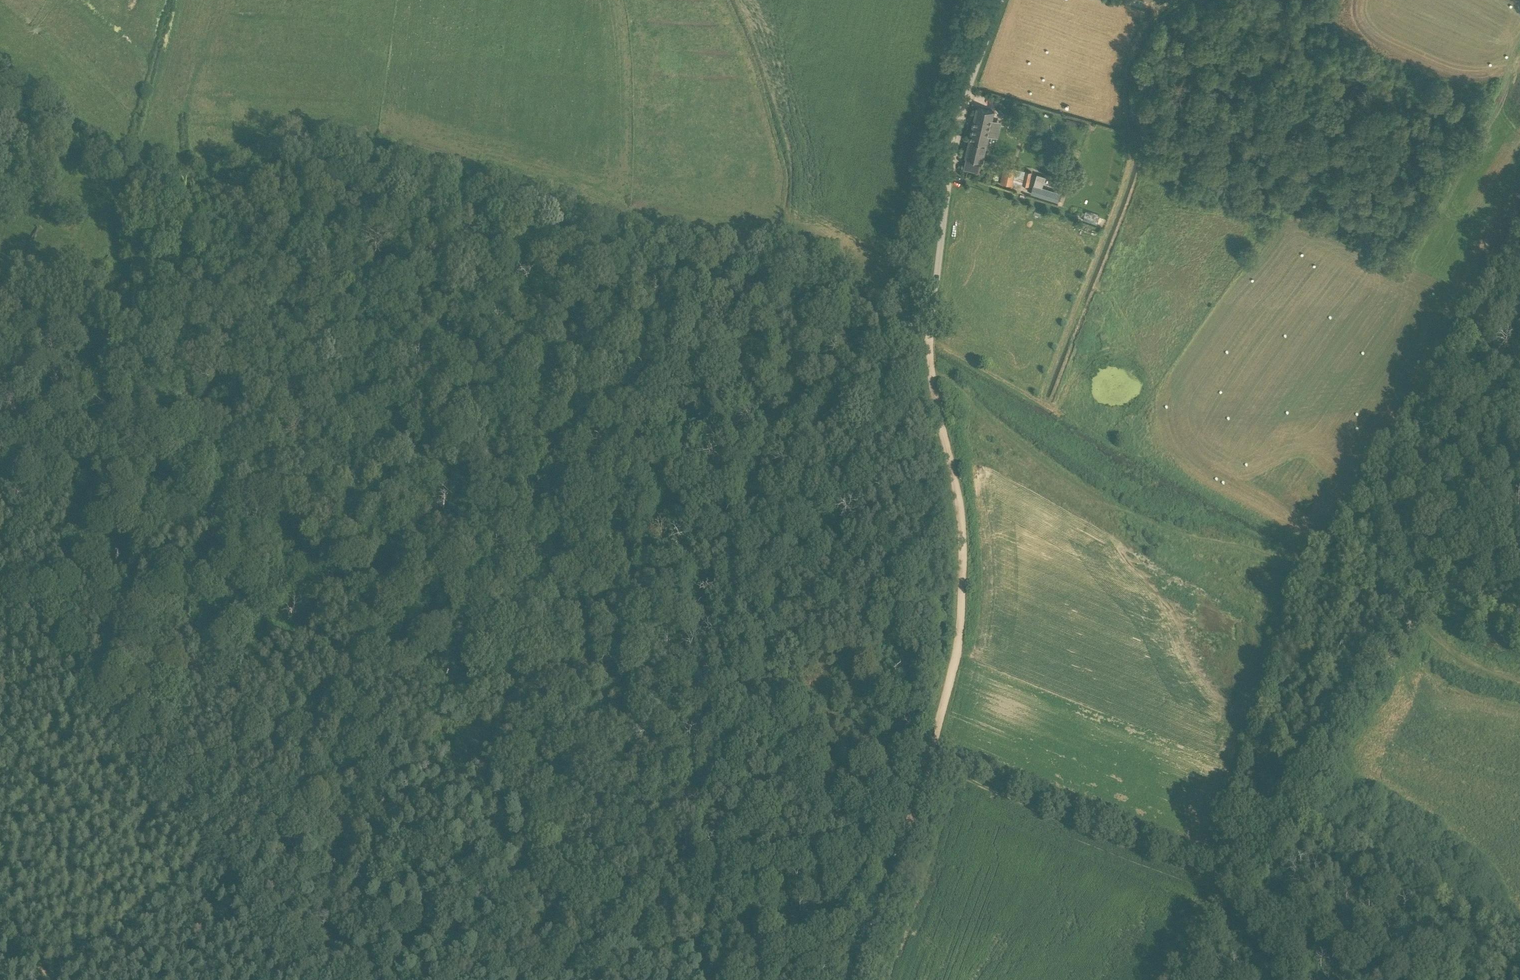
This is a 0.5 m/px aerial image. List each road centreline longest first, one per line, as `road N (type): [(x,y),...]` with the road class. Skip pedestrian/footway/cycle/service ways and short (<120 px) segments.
road 1 (track): [(1417,611),(1332,591),(1273,555),(1192,537),(1090,492),(934,369)]
road 2 (track): [(929,758),(964,563),(934,369)]
road 3 (unclassified): [(932,349),(961,121),(995,0)]
road 4 (track): [(926,767),(1244,886)]
road 5 (track): [(1417,611),(1244,886)]
road 6 (track): [(1519,45),(1400,274)]
road 7 (track): [(856,979),(929,758)]

